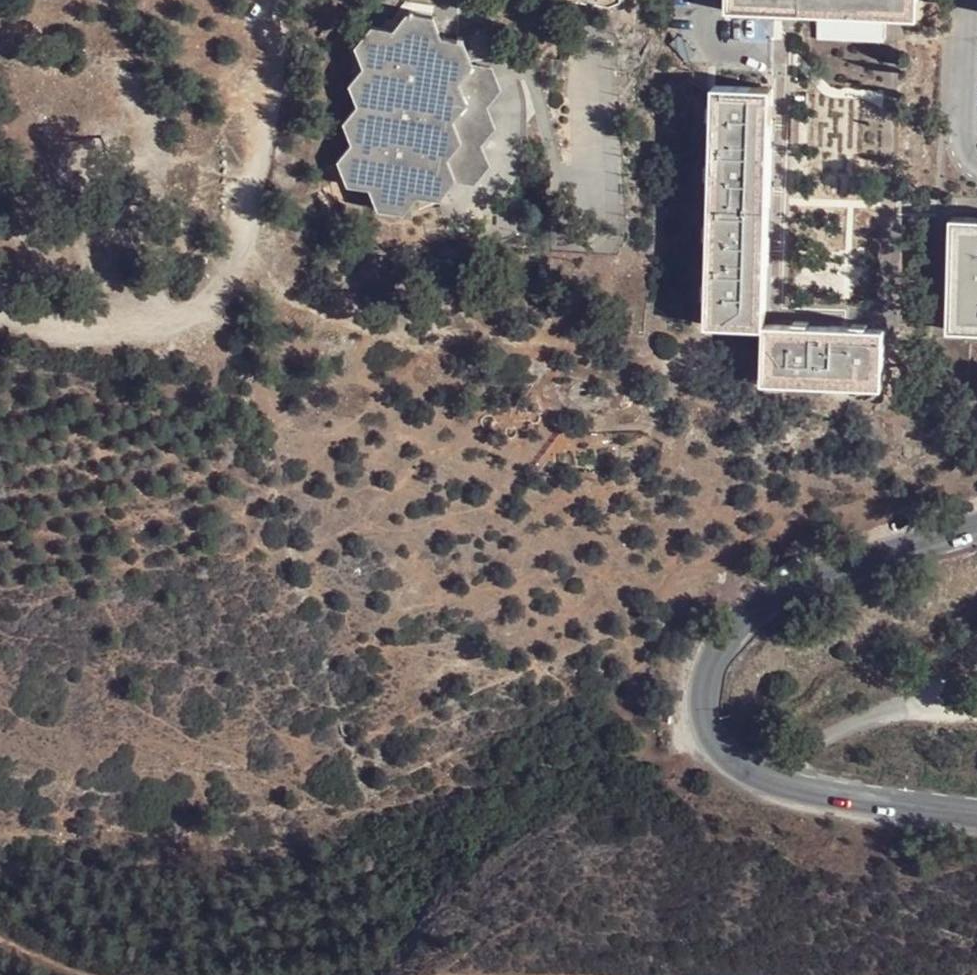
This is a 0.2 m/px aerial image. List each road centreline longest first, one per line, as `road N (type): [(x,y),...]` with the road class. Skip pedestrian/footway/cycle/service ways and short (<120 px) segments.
road 1 (residential): [(976,814),(767,781),(729,761),(709,738),(703,691),(716,643),(758,607),(976,524)]
road 2 (track): [(0,298),(33,323),(99,331),(163,327),(207,305),(237,265),(275,0)]
road 3 (residential): [(976,164),(967,140),(972,0)]

